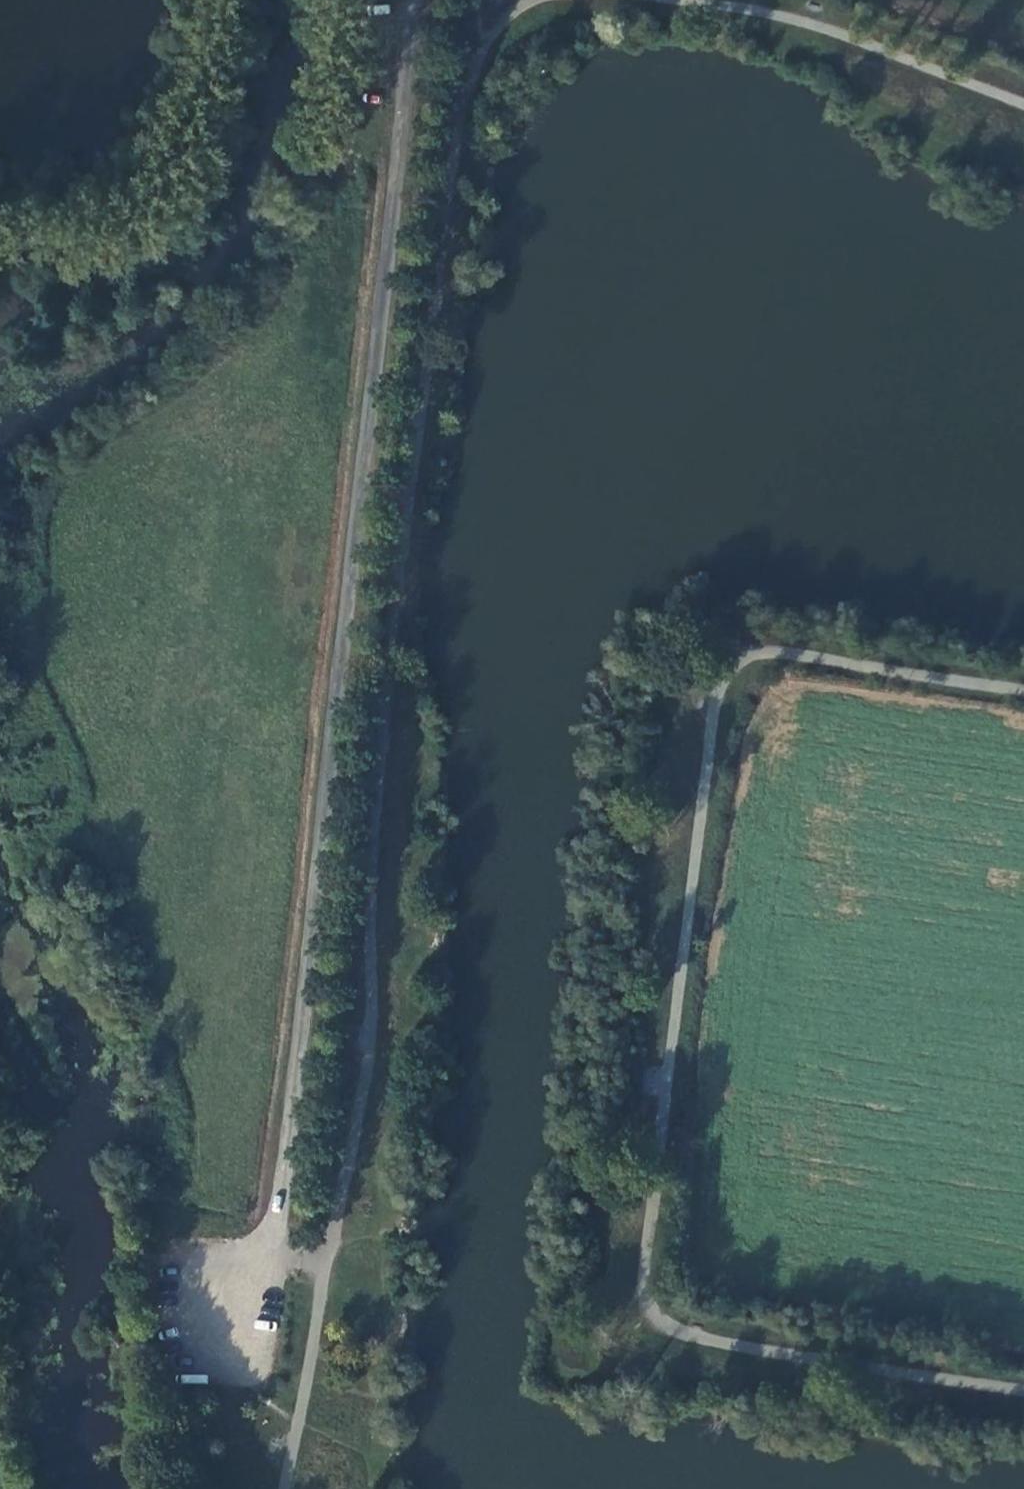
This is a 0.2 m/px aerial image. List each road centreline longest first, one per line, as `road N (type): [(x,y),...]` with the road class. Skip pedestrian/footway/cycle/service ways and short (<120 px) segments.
road 1 (unclassified): [(420,0),(270,1266)]

